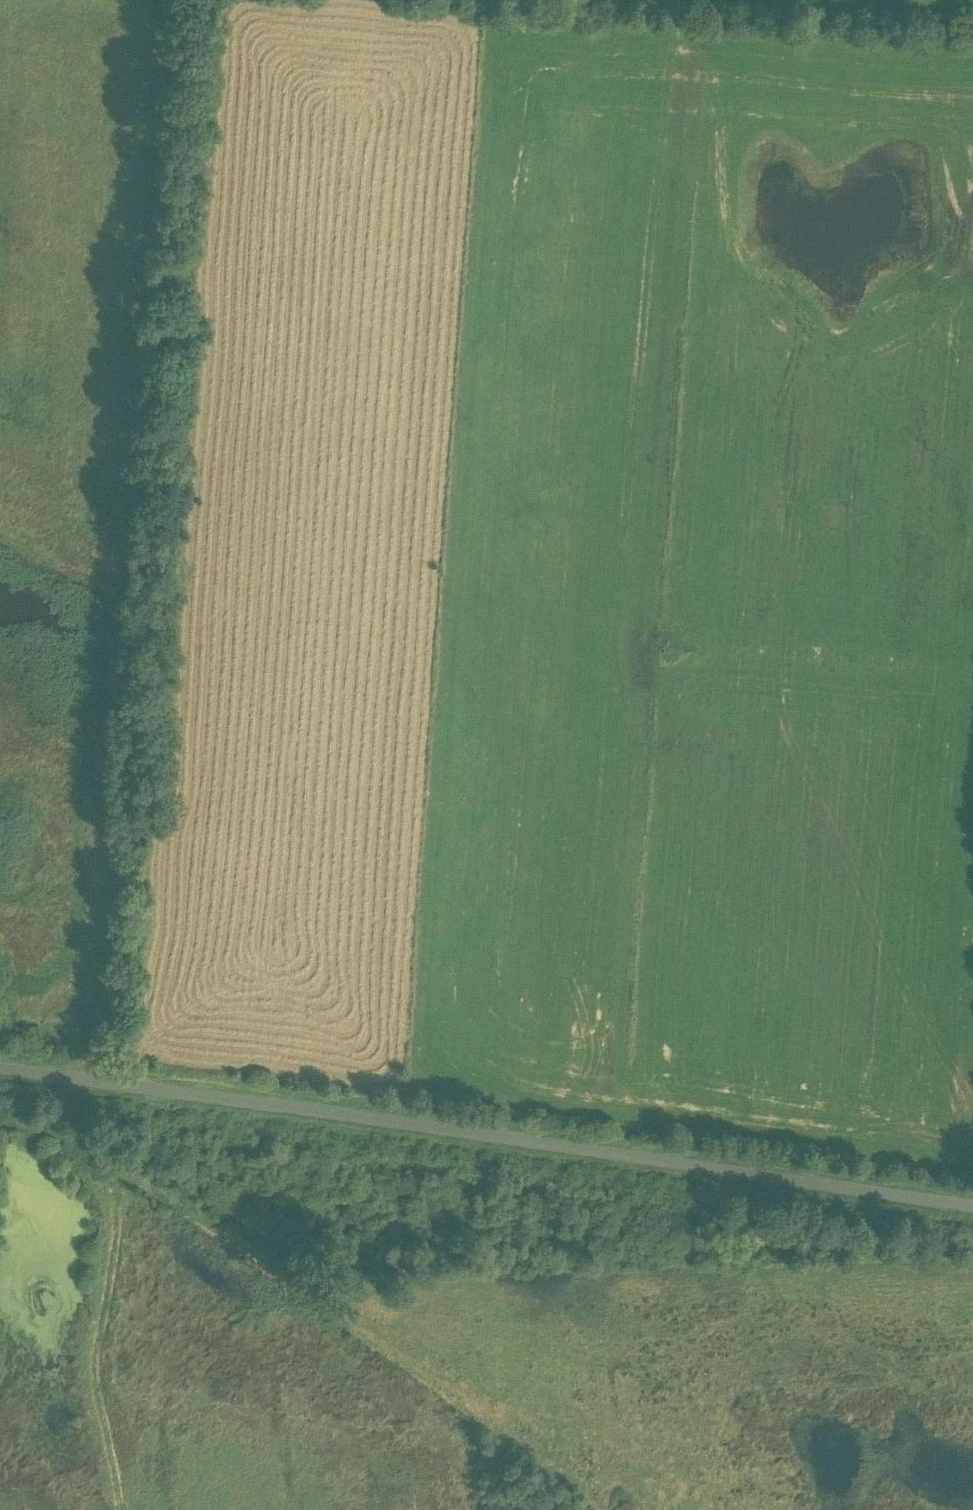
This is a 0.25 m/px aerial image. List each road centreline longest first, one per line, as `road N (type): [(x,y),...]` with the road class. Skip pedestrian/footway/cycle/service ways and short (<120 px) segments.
road 1 (unclassified): [(0,1063),(972,1206)]

